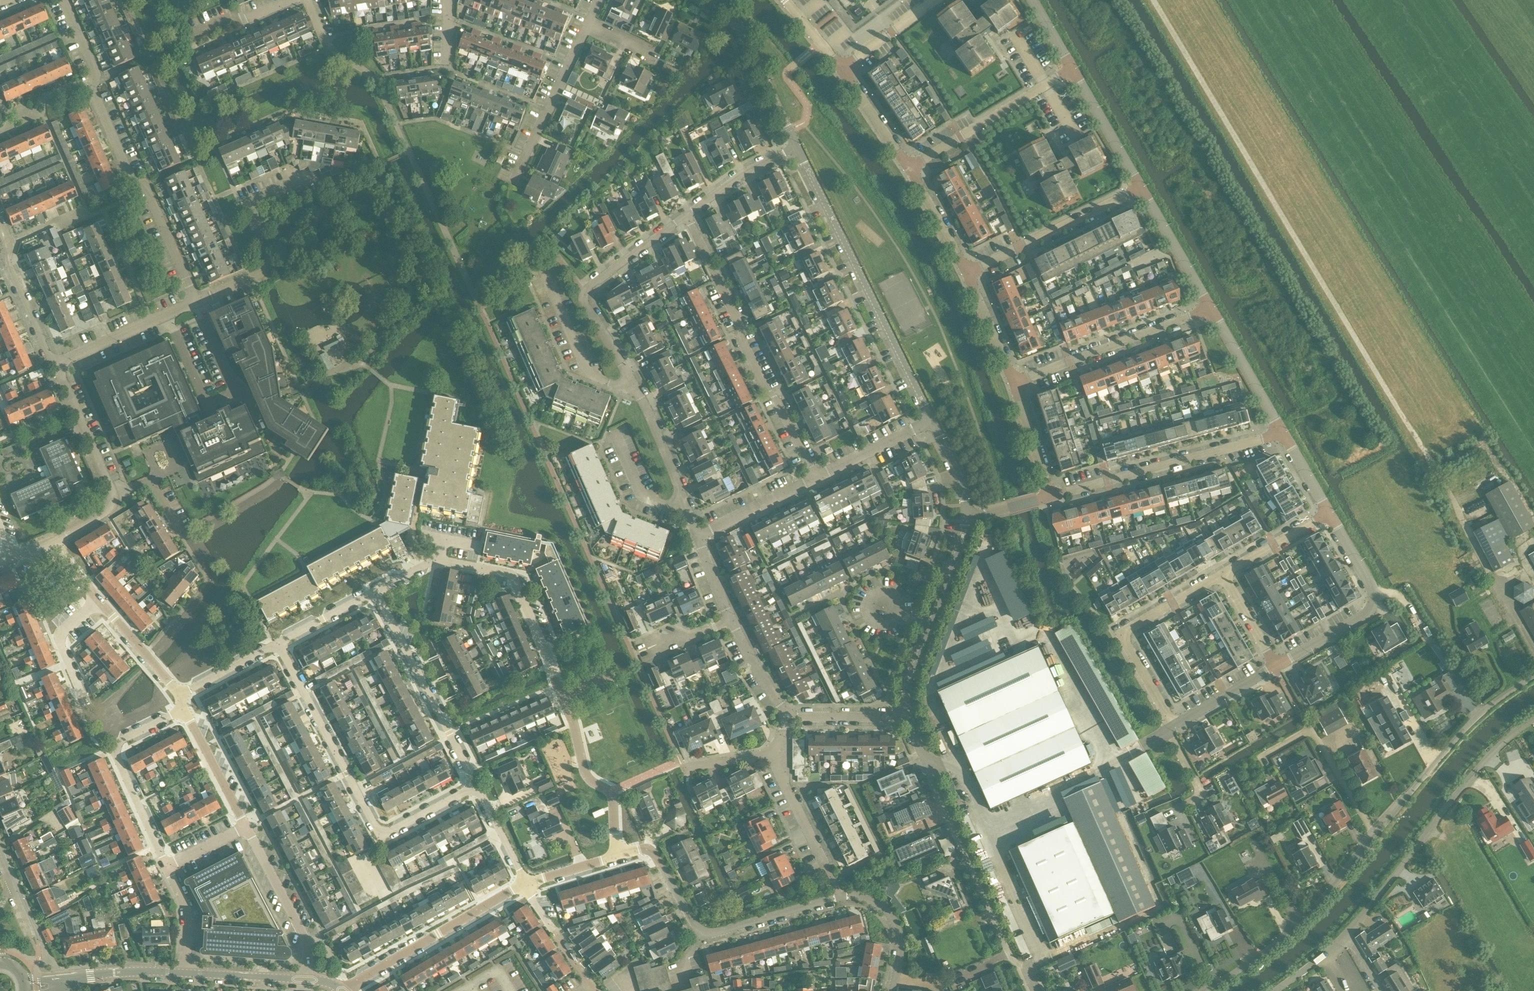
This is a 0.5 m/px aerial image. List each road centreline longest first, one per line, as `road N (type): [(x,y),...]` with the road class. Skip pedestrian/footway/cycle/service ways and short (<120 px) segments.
road 1 (residential): [(691,215),(591,284),(583,299),(648,409),(699,537)]
road 2 (residential): [(439,560),(521,575),(519,594),(582,761),(594,783),(613,793),(617,855)]
road 3 (residential): [(1278,990),(1343,939),(1481,766),(1533,719)]
road 4 (residential): [(196,300),(146,183),(132,181),(93,96),(92,74),(60,0)]
road 5 (residential): [(475,784),(383,833),(279,643)]
road 6 (tertiary): [(796,141),(933,423)]
road 7 (residential): [(819,479),(691,215)]
road 8 (residential): [(703,929),(712,936),(843,897),(878,907),(896,927),(891,990)]
road 9 (residential): [(1050,497),(1282,431)]
road 10 (residential): [(1275,670),(1383,609),(1329,514)]
road 11 (residential): [(1204,990),(1293,929),(1374,834)]
road 12 (residential): [(1222,575),(1117,634),(1171,729)]
road 13 (residential): [(1037,990),(1010,957),(934,790)]
road 14 (residential): [(196,300),(276,265),(248,204),(310,176)]
road 15 (residential): [(475,784),(375,594)]
road 16 (residential): [(346,990),(529,885)]
road 17 (residential): [(1015,383),(1211,311)]
road 18 (residential): [(168,864),(116,748),(186,714)]
road 19 (residential): [(787,717),(733,620),(699,537)]
road 20 (residential): [(967,271),(1139,187)]
road 21 (residential): [(909,167),(1073,73)]
road 22 (unclassified): [(1407,796),(1479,714),(1533,678)]
road 23 (residential): [(519,177),(586,19)]
road 24 (residential): [(305,983),(305,936),(245,829)]
road 25 (residential): [(58,362),(196,300)]
road 26 (residential): [(113,498),(58,362)]
road 27 (tertiary): [(731,12),(796,141)]
road 28 (residential): [(1211,311),(1139,187)]
road 29 (residential): [(58,362),(0,233)]
road 30 (residential): [(1282,431),(1211,311)]
road 31 (residential): [(699,537),(819,479)]
road 32 (residential): [(1139,187),(1073,73)]
road 33 (residential): [(617,855),(651,848),(703,929)]
road 34 (residential): [(1374,834),(1307,722)]
road 35 (residential): [(245,829),(186,714)]
road 36 (residential): [(796,141),(691,215)]
road 37 (residential): [(819,479),(933,423)]
road 38 (residential): [(829,868),(778,754)]
road 39 (residential): [(85,705),(59,643),(101,605)]
road 40 (residential): [(1329,514),(1222,575)]
road 41 (residential): [(1015,383),(967,271)]
road 42 (residential): [(843,71),(941,0)]
road 43 (residential): [(1171,729),(1275,670)]

